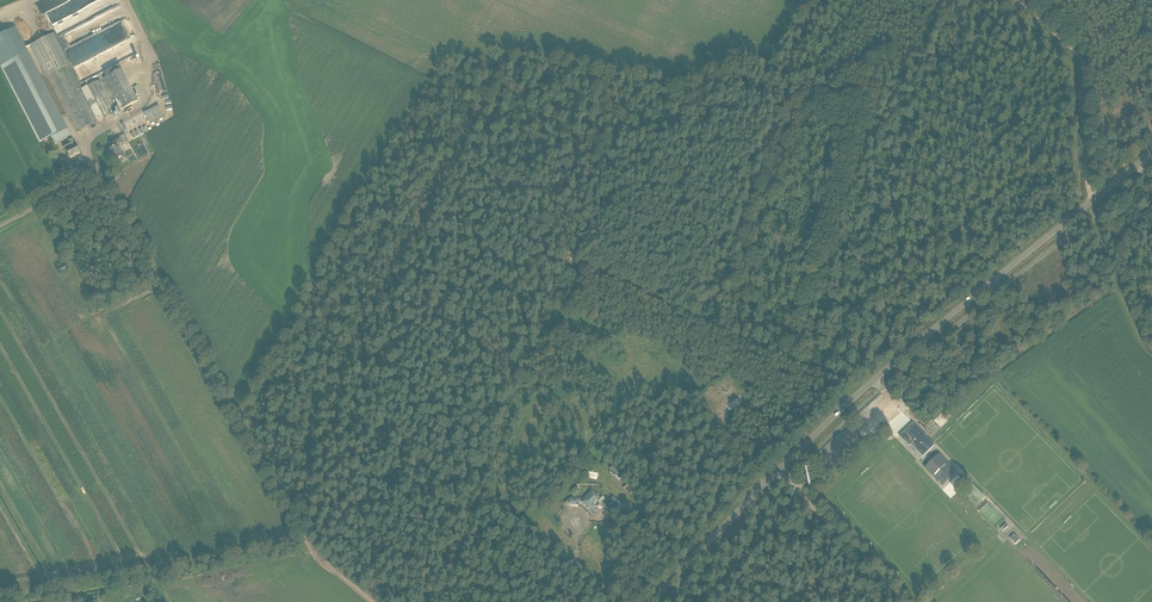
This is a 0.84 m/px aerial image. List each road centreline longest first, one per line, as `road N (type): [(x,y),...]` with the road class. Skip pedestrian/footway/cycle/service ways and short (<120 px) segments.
road 1 (tertiary): [(648,601),(872,380),(1151,151)]
road 2 (track): [(103,180),(300,529)]
road 3 (track): [(1088,203),(1079,54),(1013,0)]
road 4 (track): [(786,480),(907,601)]
road 5 (track): [(544,222),(608,68)]

